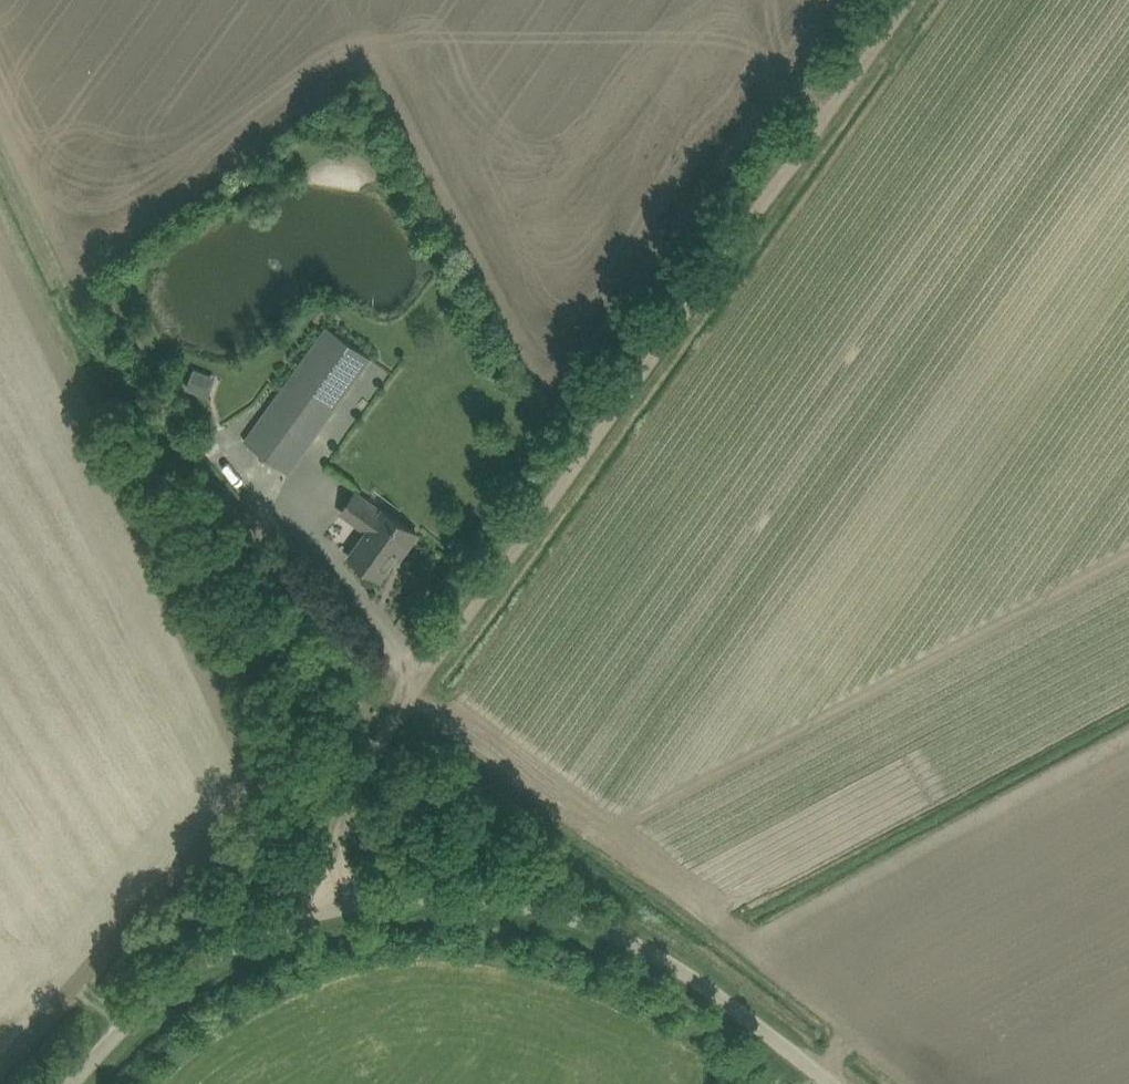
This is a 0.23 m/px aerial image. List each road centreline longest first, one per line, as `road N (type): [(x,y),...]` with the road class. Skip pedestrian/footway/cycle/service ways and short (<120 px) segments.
road 1 (track): [(352,906),(357,830),(414,692),(452,654),(924,0)]
road 2 (unclassified): [(84,1083),(193,973),(301,923),(352,906),(426,898),(588,924),(690,972),(840,1083)]

